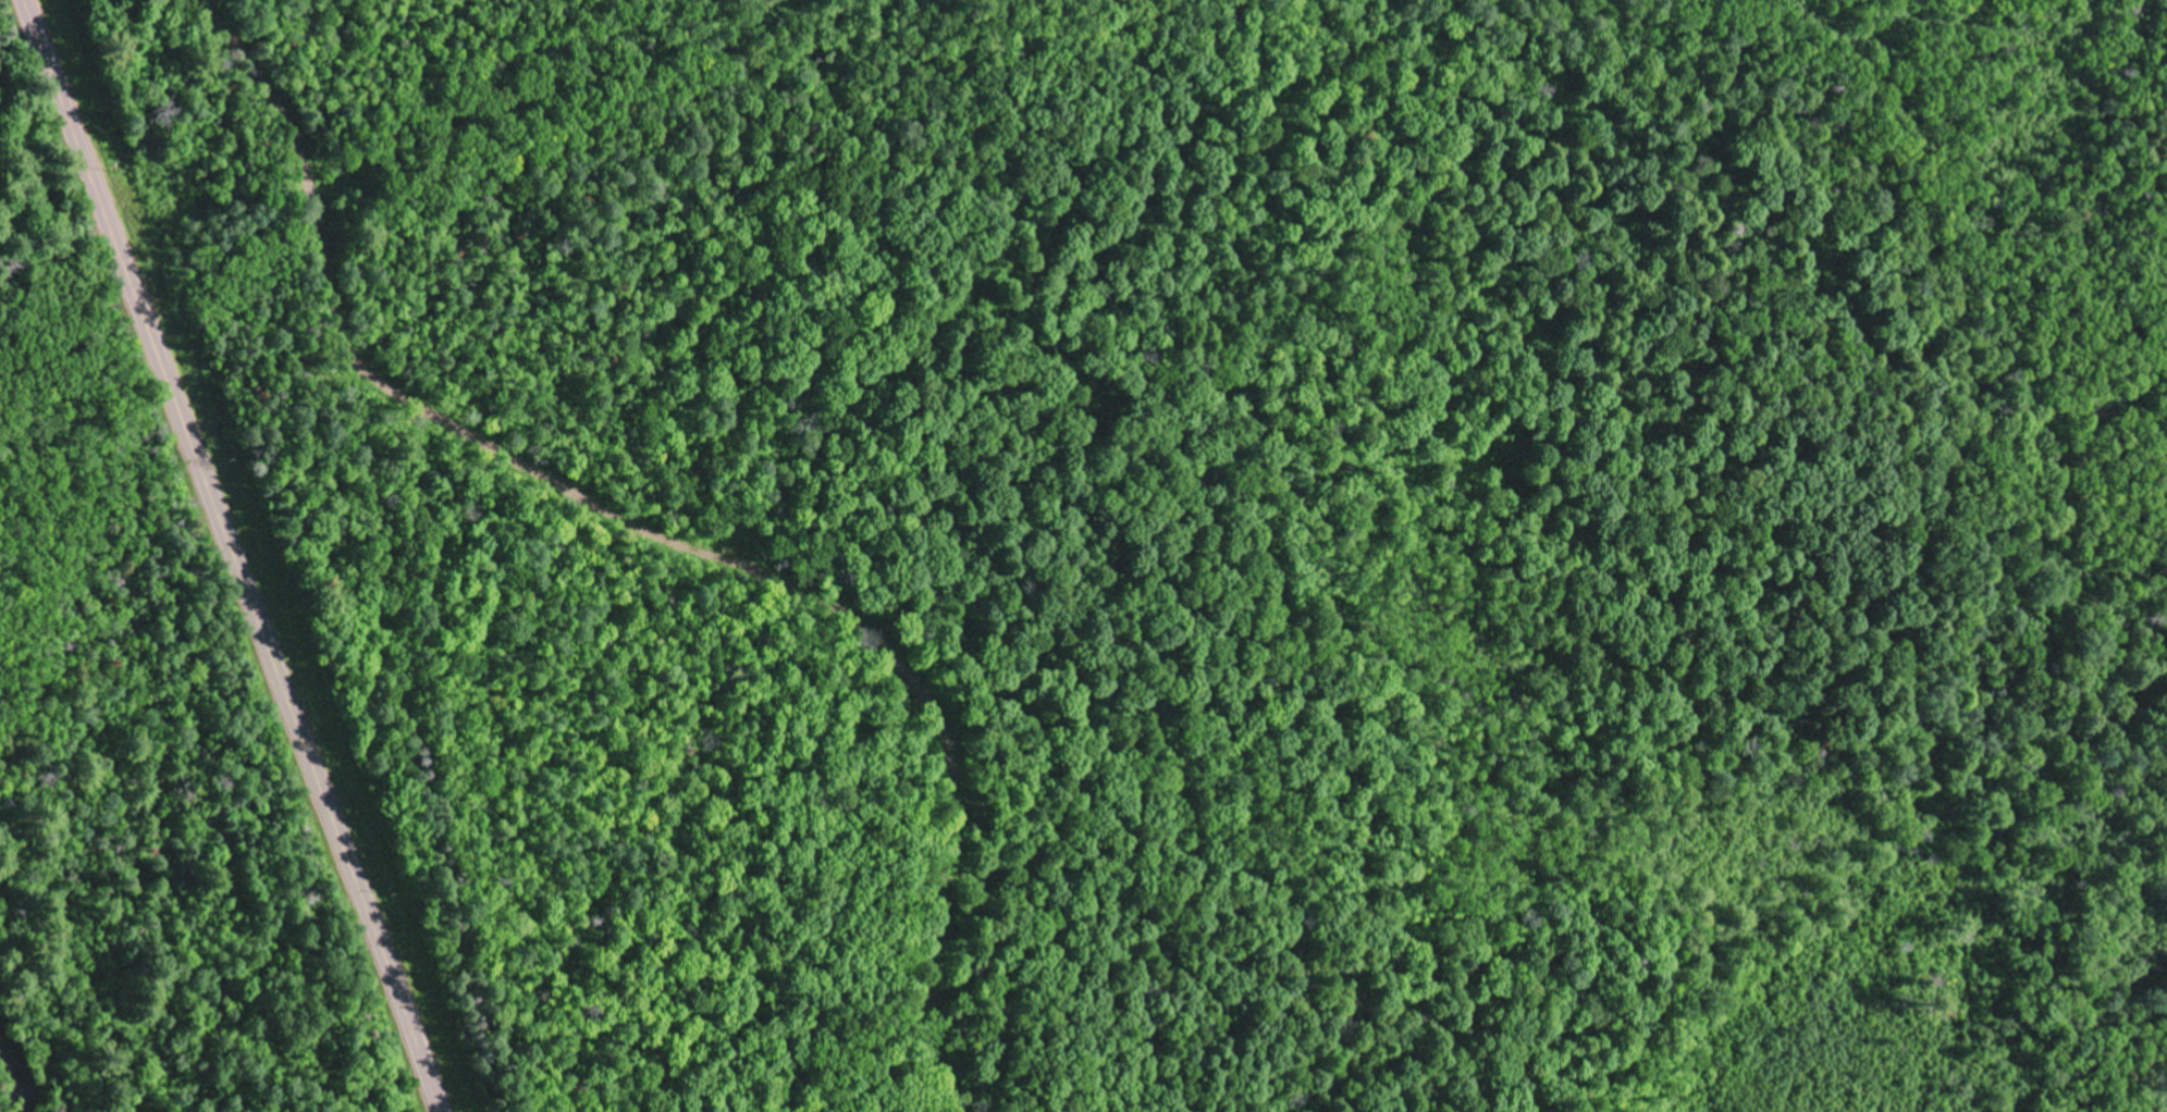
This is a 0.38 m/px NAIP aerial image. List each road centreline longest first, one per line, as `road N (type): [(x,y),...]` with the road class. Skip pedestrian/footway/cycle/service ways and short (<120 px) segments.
road 1 (tertiary): [(19,0),(441,1111)]

